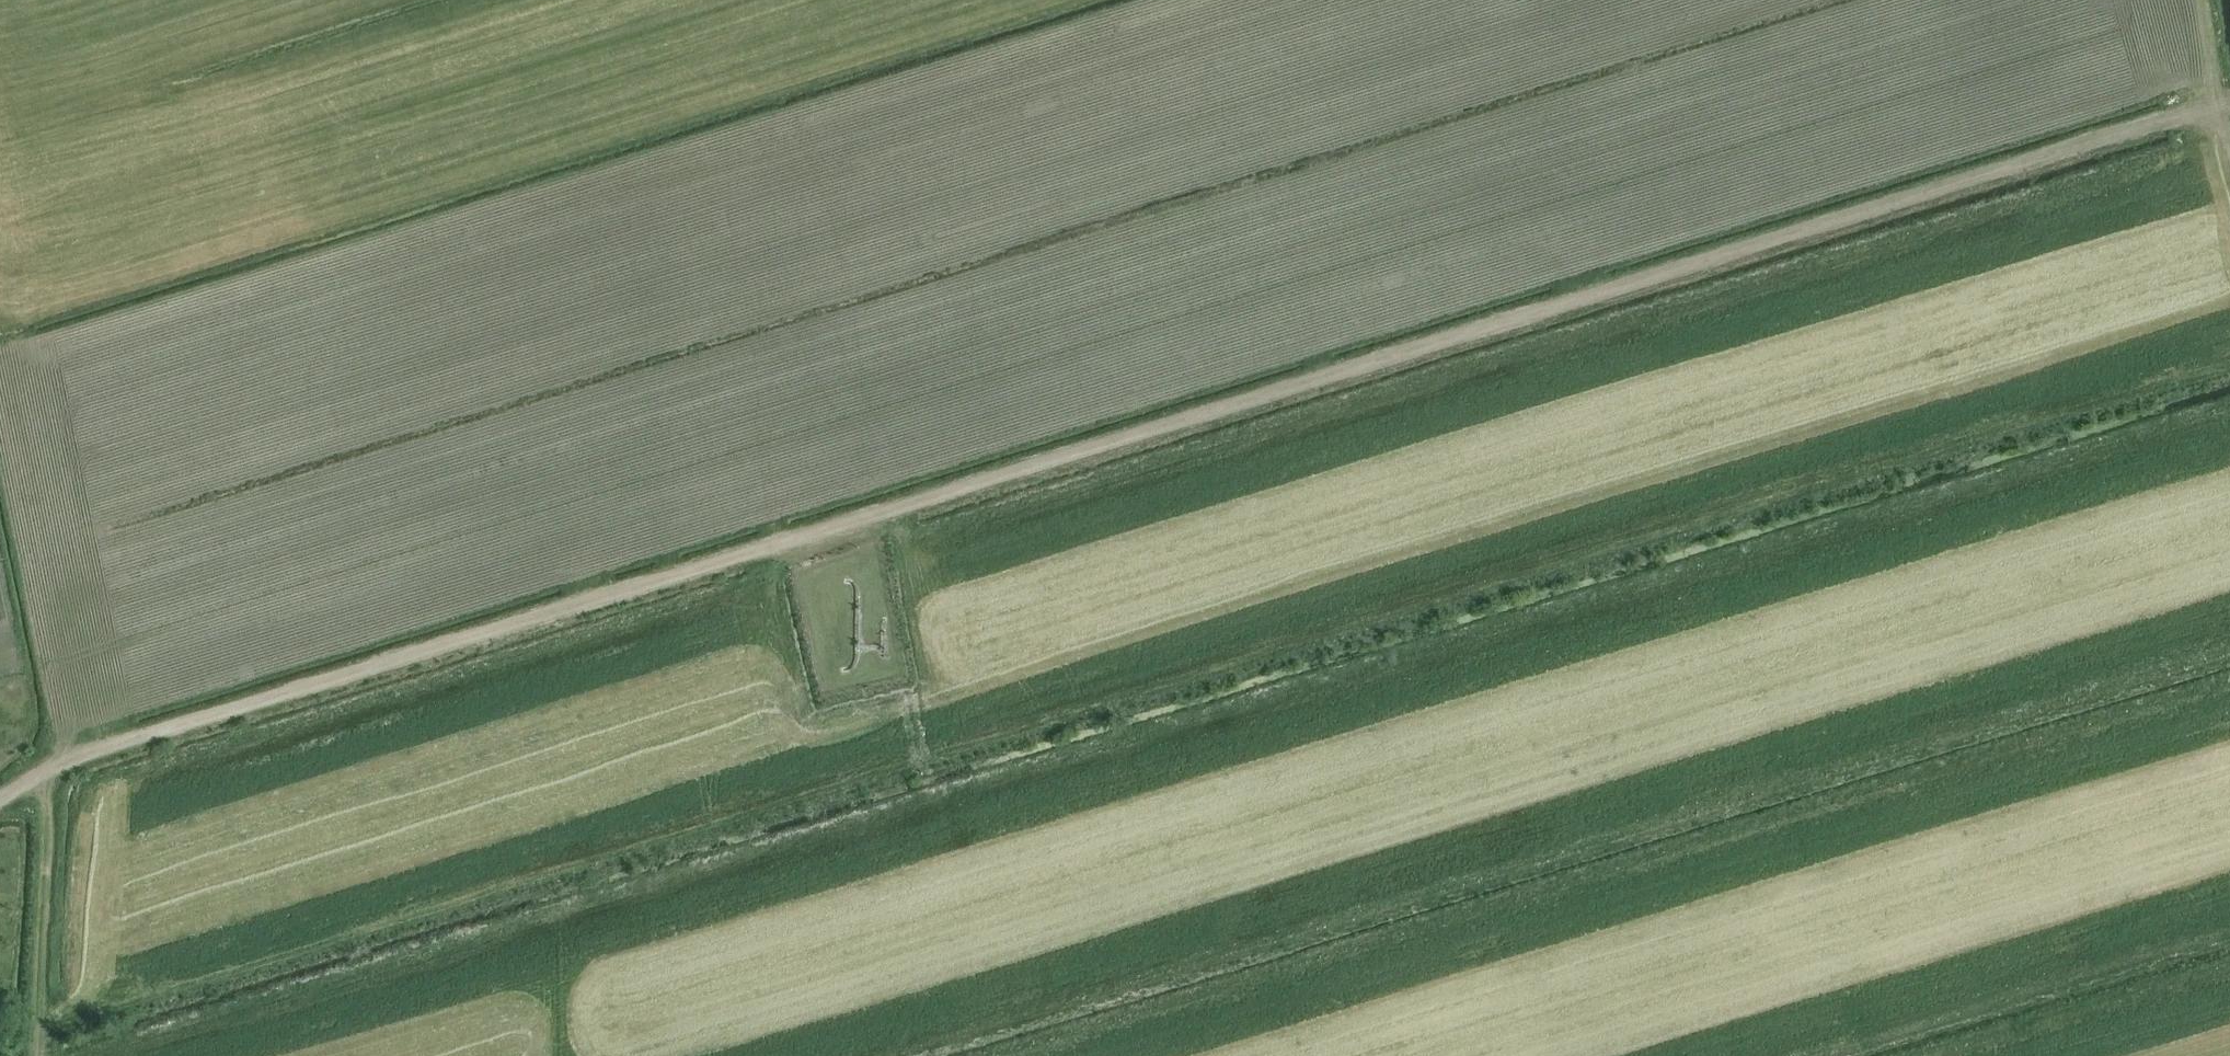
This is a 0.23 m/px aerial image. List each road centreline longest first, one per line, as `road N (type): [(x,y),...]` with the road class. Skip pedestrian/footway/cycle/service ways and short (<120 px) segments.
road 1 (track): [(2229,95),(61,764),(0,797)]

